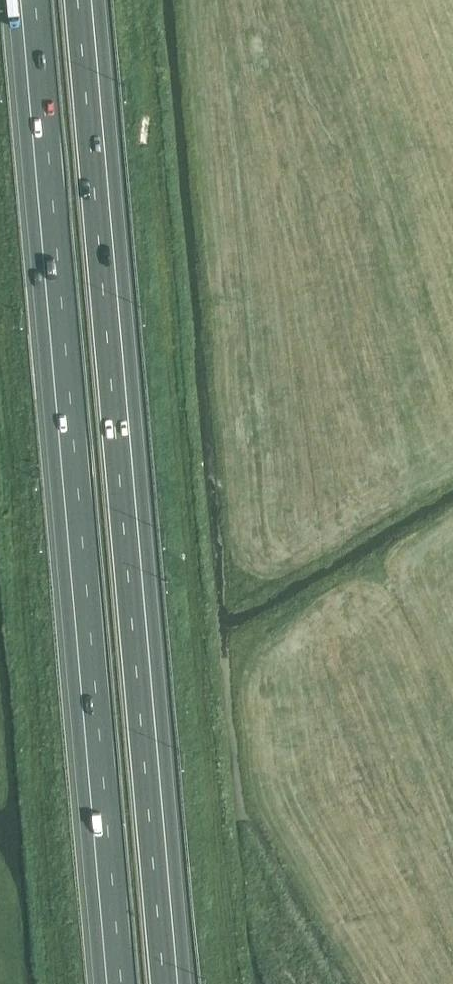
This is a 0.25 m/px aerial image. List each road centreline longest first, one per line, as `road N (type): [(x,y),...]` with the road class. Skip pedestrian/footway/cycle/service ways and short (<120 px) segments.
road 1 (motorway): [(28,0),(115,983)]
road 2 (motorway): [(172,983),(86,0)]

